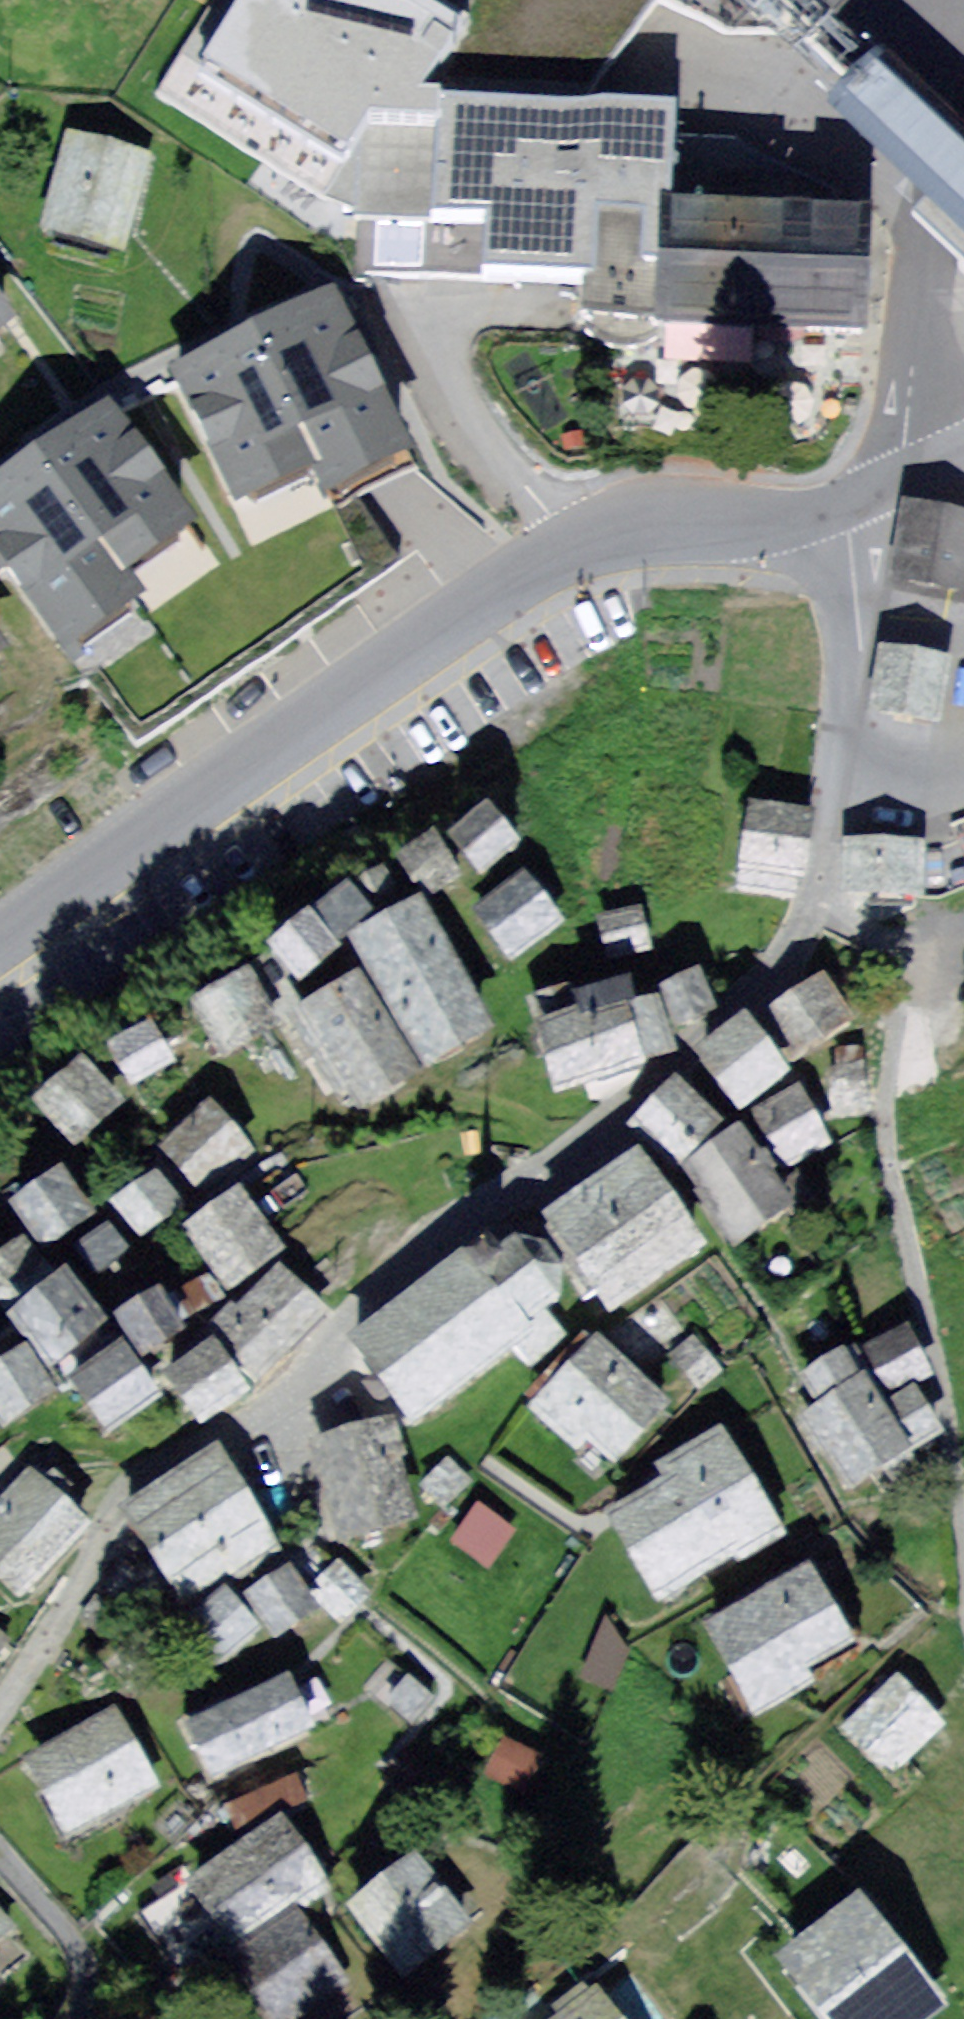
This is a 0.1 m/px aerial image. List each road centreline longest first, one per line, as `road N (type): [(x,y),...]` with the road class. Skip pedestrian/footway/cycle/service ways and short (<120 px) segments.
road 1 (residential): [(825,522),(849,635),(845,776),(828,911),(727,1017),(295,1372),(128,1493),(0,1702)]
road 2 (tertiary): [(825,522),(642,536),(585,553),(520,590),(0,951)]
road 3 (residential): [(915,471),(904,195),(934,140),(950,67)]
road 4 (residential): [(950,67),(868,17),(815,0)]

